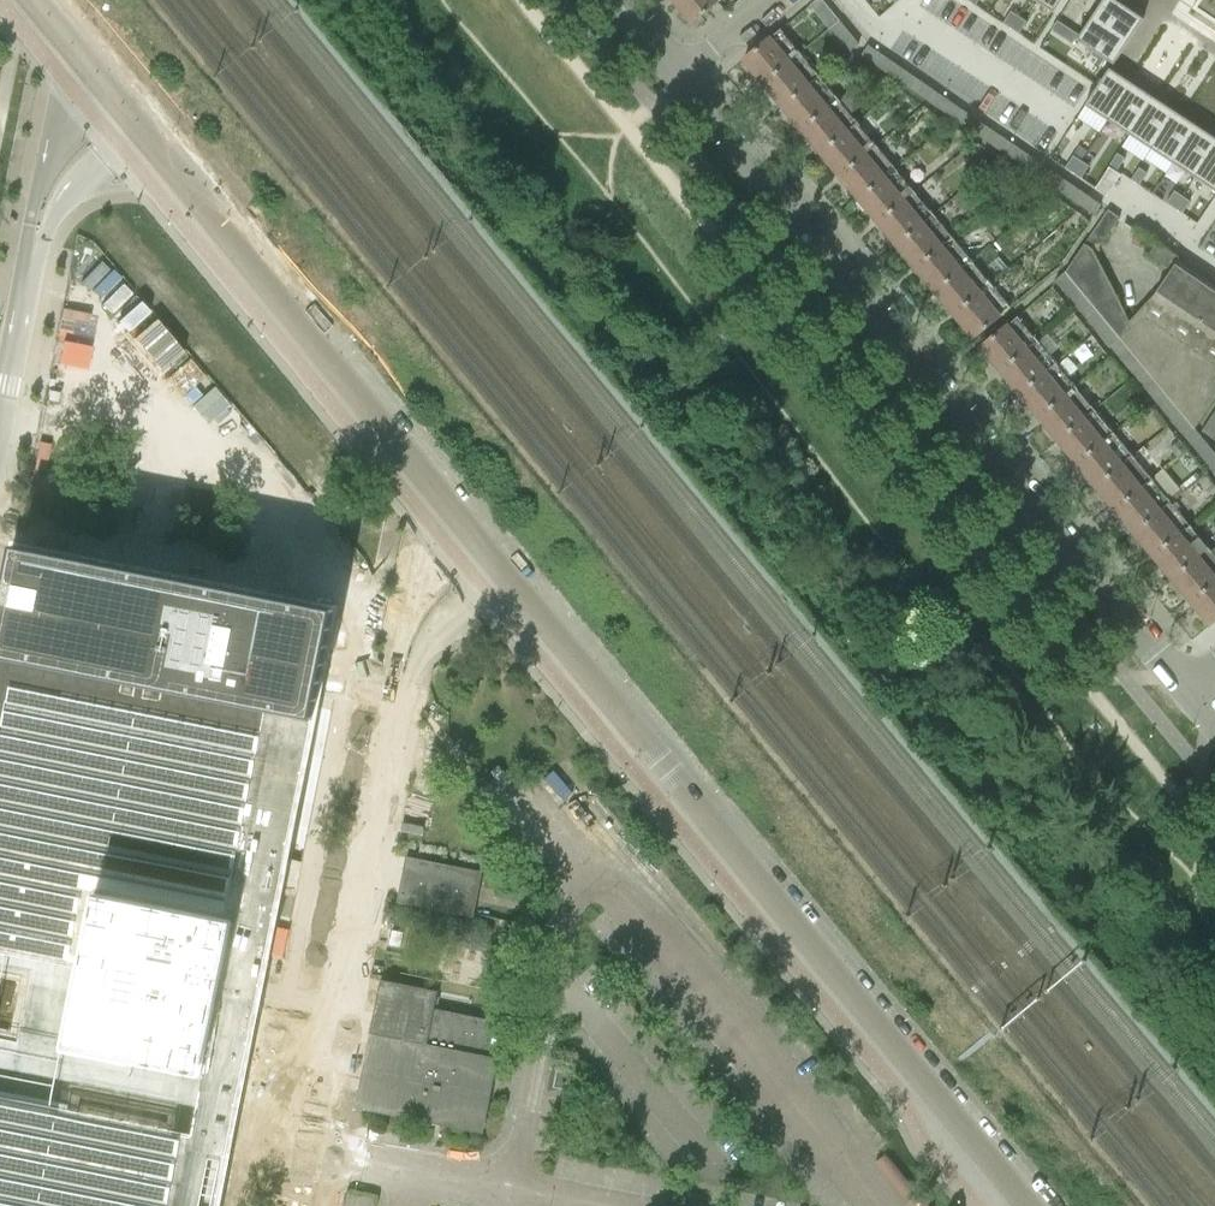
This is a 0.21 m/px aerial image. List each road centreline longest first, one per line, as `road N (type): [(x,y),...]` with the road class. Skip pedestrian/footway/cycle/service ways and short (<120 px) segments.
road 1 (tertiary): [(525,572),(1042,1199)]
road 2 (unclassified): [(869,1205),(580,848),(513,1194)]
road 3 (tertiary): [(1187,685),(682,79)]
road 4 (tertiary): [(154,117),(473,510)]
road 5 (unclassified): [(386,729),(352,589),(0,524)]
road 6 (unclassified): [(386,729),(309,1151)]
road 7 (unclassified): [(473,510),(438,536),(392,702)]
road 8 (unclassified): [(513,1194),(309,1151)]
road 9 (unclassified): [(0,422),(38,233)]
road 10 (unclassified): [(111,66),(75,96),(59,131),(38,233)]
road 11 (unclassified): [(392,702),(439,633),(525,572)]
road 12 (unclassified): [(38,233),(100,160),(154,117)]
road 13 (residential): [(682,79),(776,0)]

